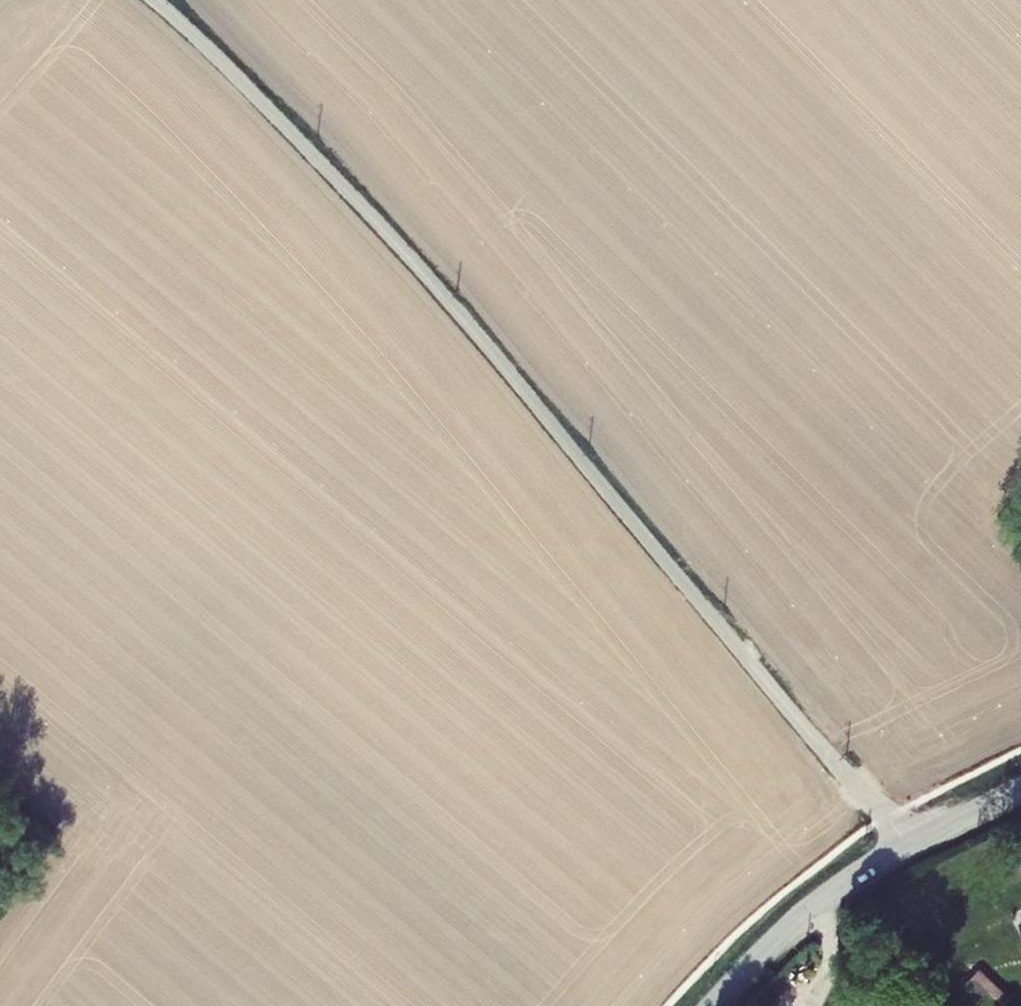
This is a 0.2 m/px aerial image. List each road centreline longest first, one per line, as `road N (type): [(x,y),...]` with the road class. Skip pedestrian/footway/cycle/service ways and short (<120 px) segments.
road 1 (unclassified): [(155,0),(430,280),(909,846)]
road 2 (tertiary): [(711,1005),(815,904),(909,846)]
road 3 (tertiary): [(909,846),(1020,787)]

